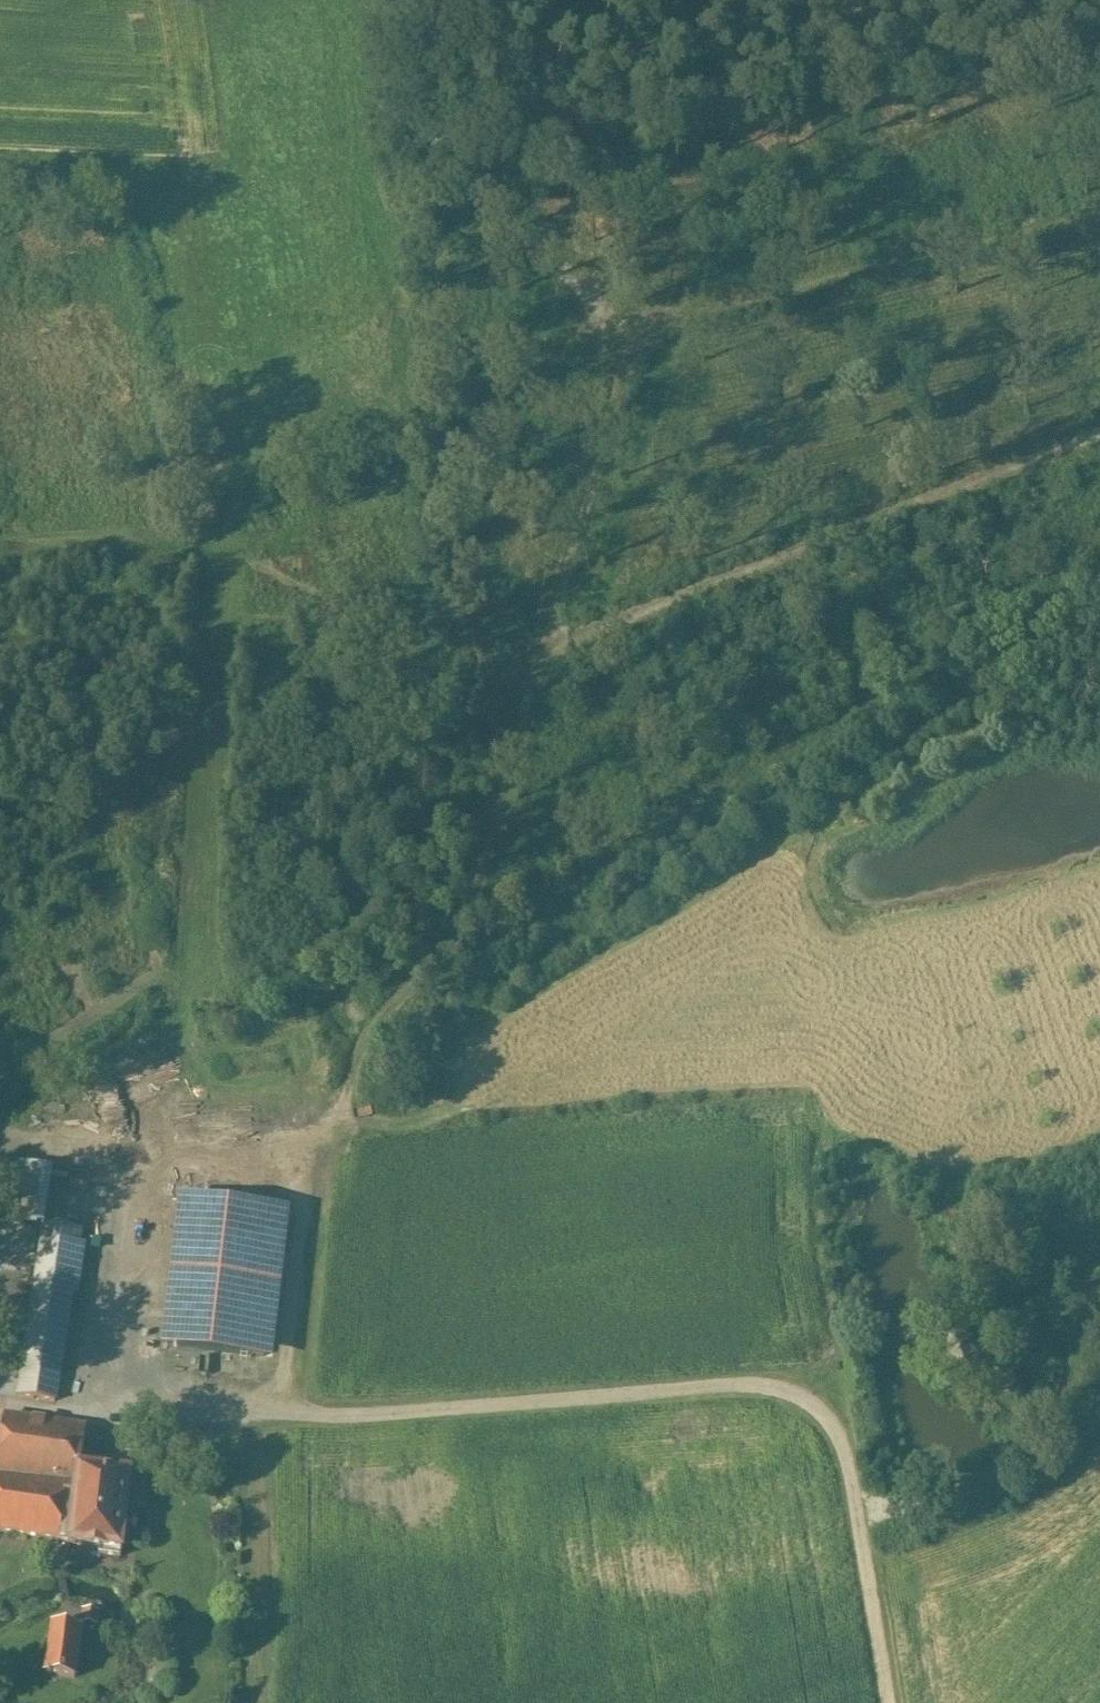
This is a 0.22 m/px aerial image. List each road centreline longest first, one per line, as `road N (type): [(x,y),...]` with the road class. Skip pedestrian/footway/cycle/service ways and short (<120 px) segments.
road 1 (track): [(99,1413),(141,1155),(342,1127),(363,1040),(442,952),(481,873),(626,354),(671,320),(1099,215)]
road 2 (track): [(889,1702),(842,1446),(829,1420),(782,1390),(750,1385),(289,1416)]
road 3 (track): [(857,1511),(904,1508),(1026,1455),(1069,1364),(1058,1329),(1030,1300)]

